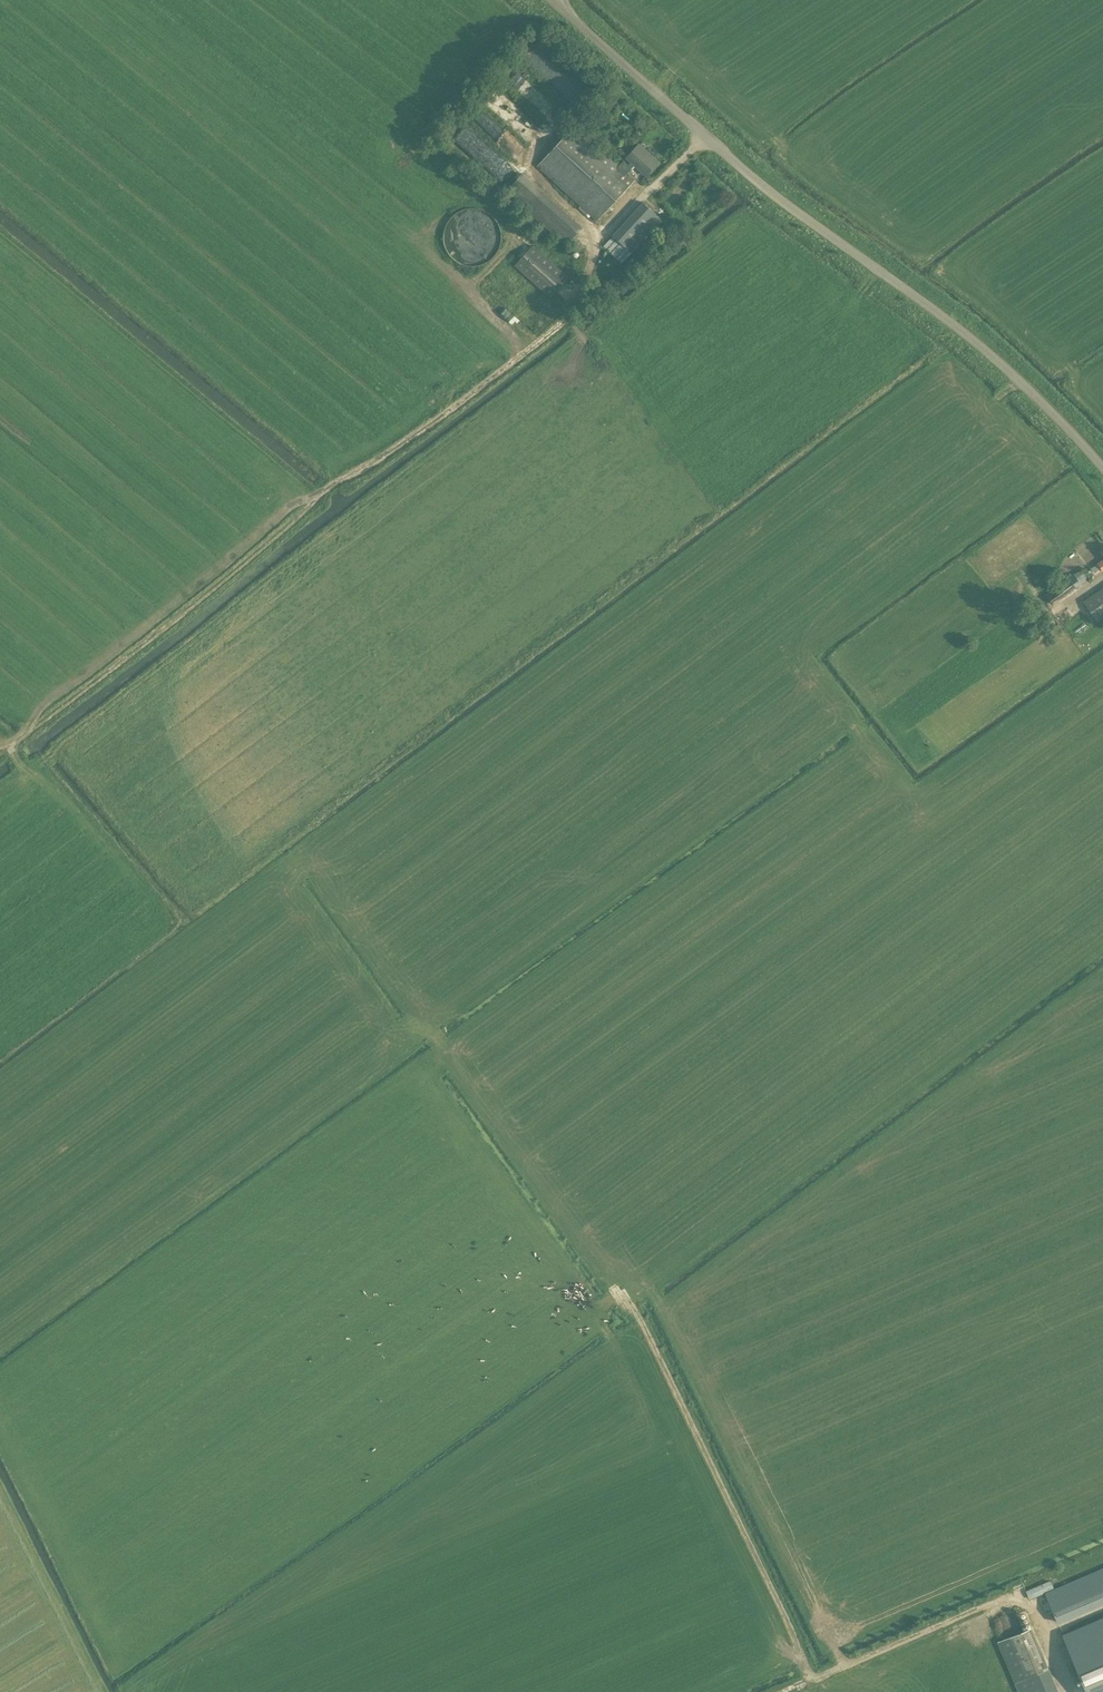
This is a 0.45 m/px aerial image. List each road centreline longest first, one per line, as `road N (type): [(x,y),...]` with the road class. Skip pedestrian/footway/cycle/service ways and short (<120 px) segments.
road 1 (unclassified): [(1102,471),(1050,409),(941,312),(760,183),(568,14)]

